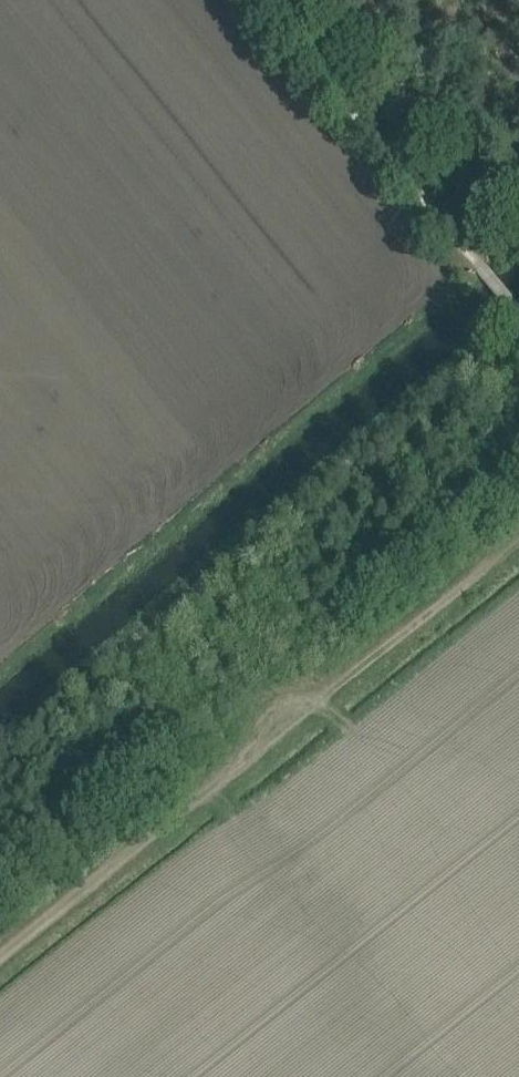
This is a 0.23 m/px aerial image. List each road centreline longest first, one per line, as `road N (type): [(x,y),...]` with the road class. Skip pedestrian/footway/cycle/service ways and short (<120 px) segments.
road 1 (track): [(0,959),(518,542)]
road 2 (track): [(274,0),(302,48),(471,252)]

